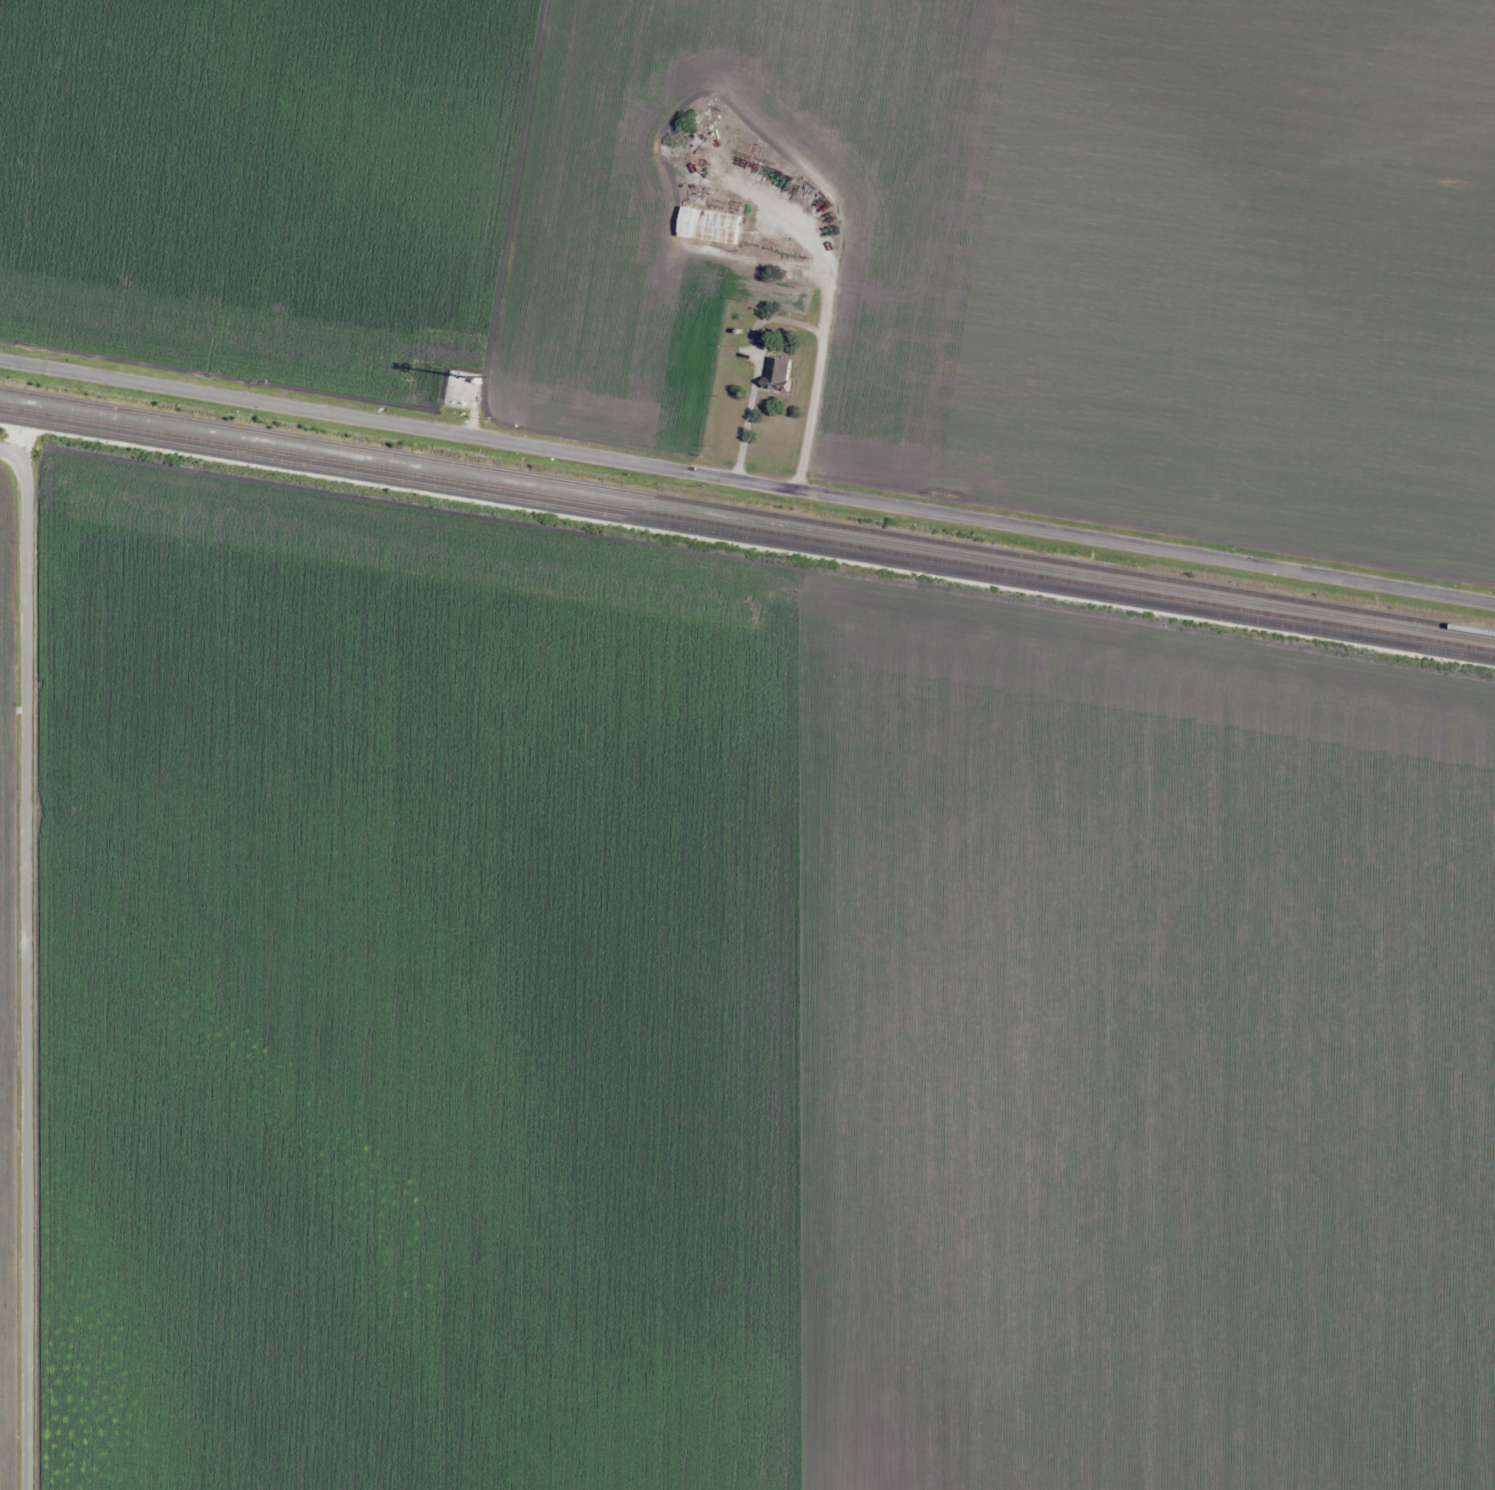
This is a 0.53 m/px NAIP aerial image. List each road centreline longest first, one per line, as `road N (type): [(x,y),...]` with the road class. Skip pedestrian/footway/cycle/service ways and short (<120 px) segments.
road 1 (residential): [(1494,604),(0,361)]
road 2 (residential): [(40,1489),(24,461),(0,457)]

